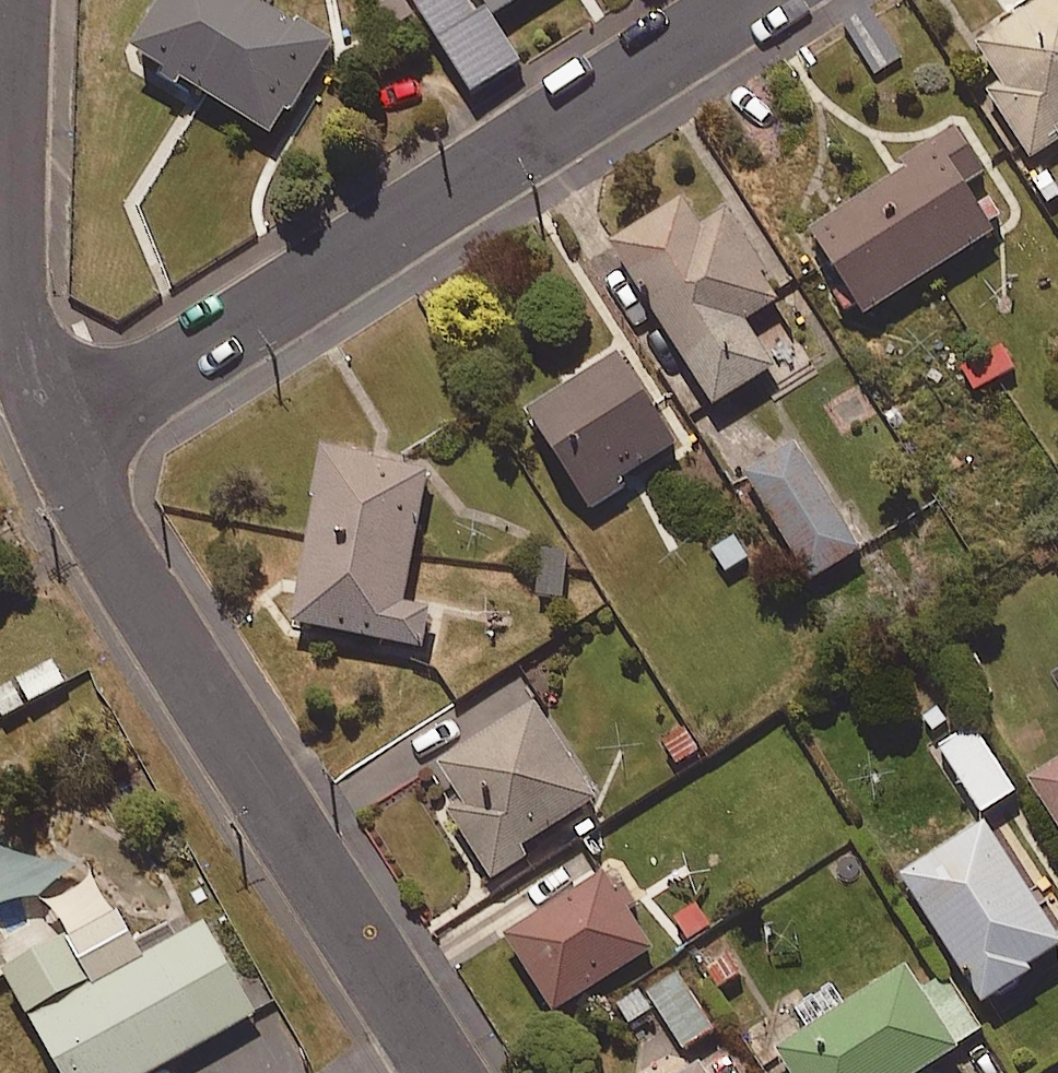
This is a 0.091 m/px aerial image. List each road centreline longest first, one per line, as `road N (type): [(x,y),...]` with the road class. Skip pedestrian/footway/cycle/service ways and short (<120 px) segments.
road 1 (residential): [(66,436),(750,0)]
road 2 (residential): [(66,436),(454,1072)]
road 3 (residential): [(0,178),(9,325),(66,436)]

